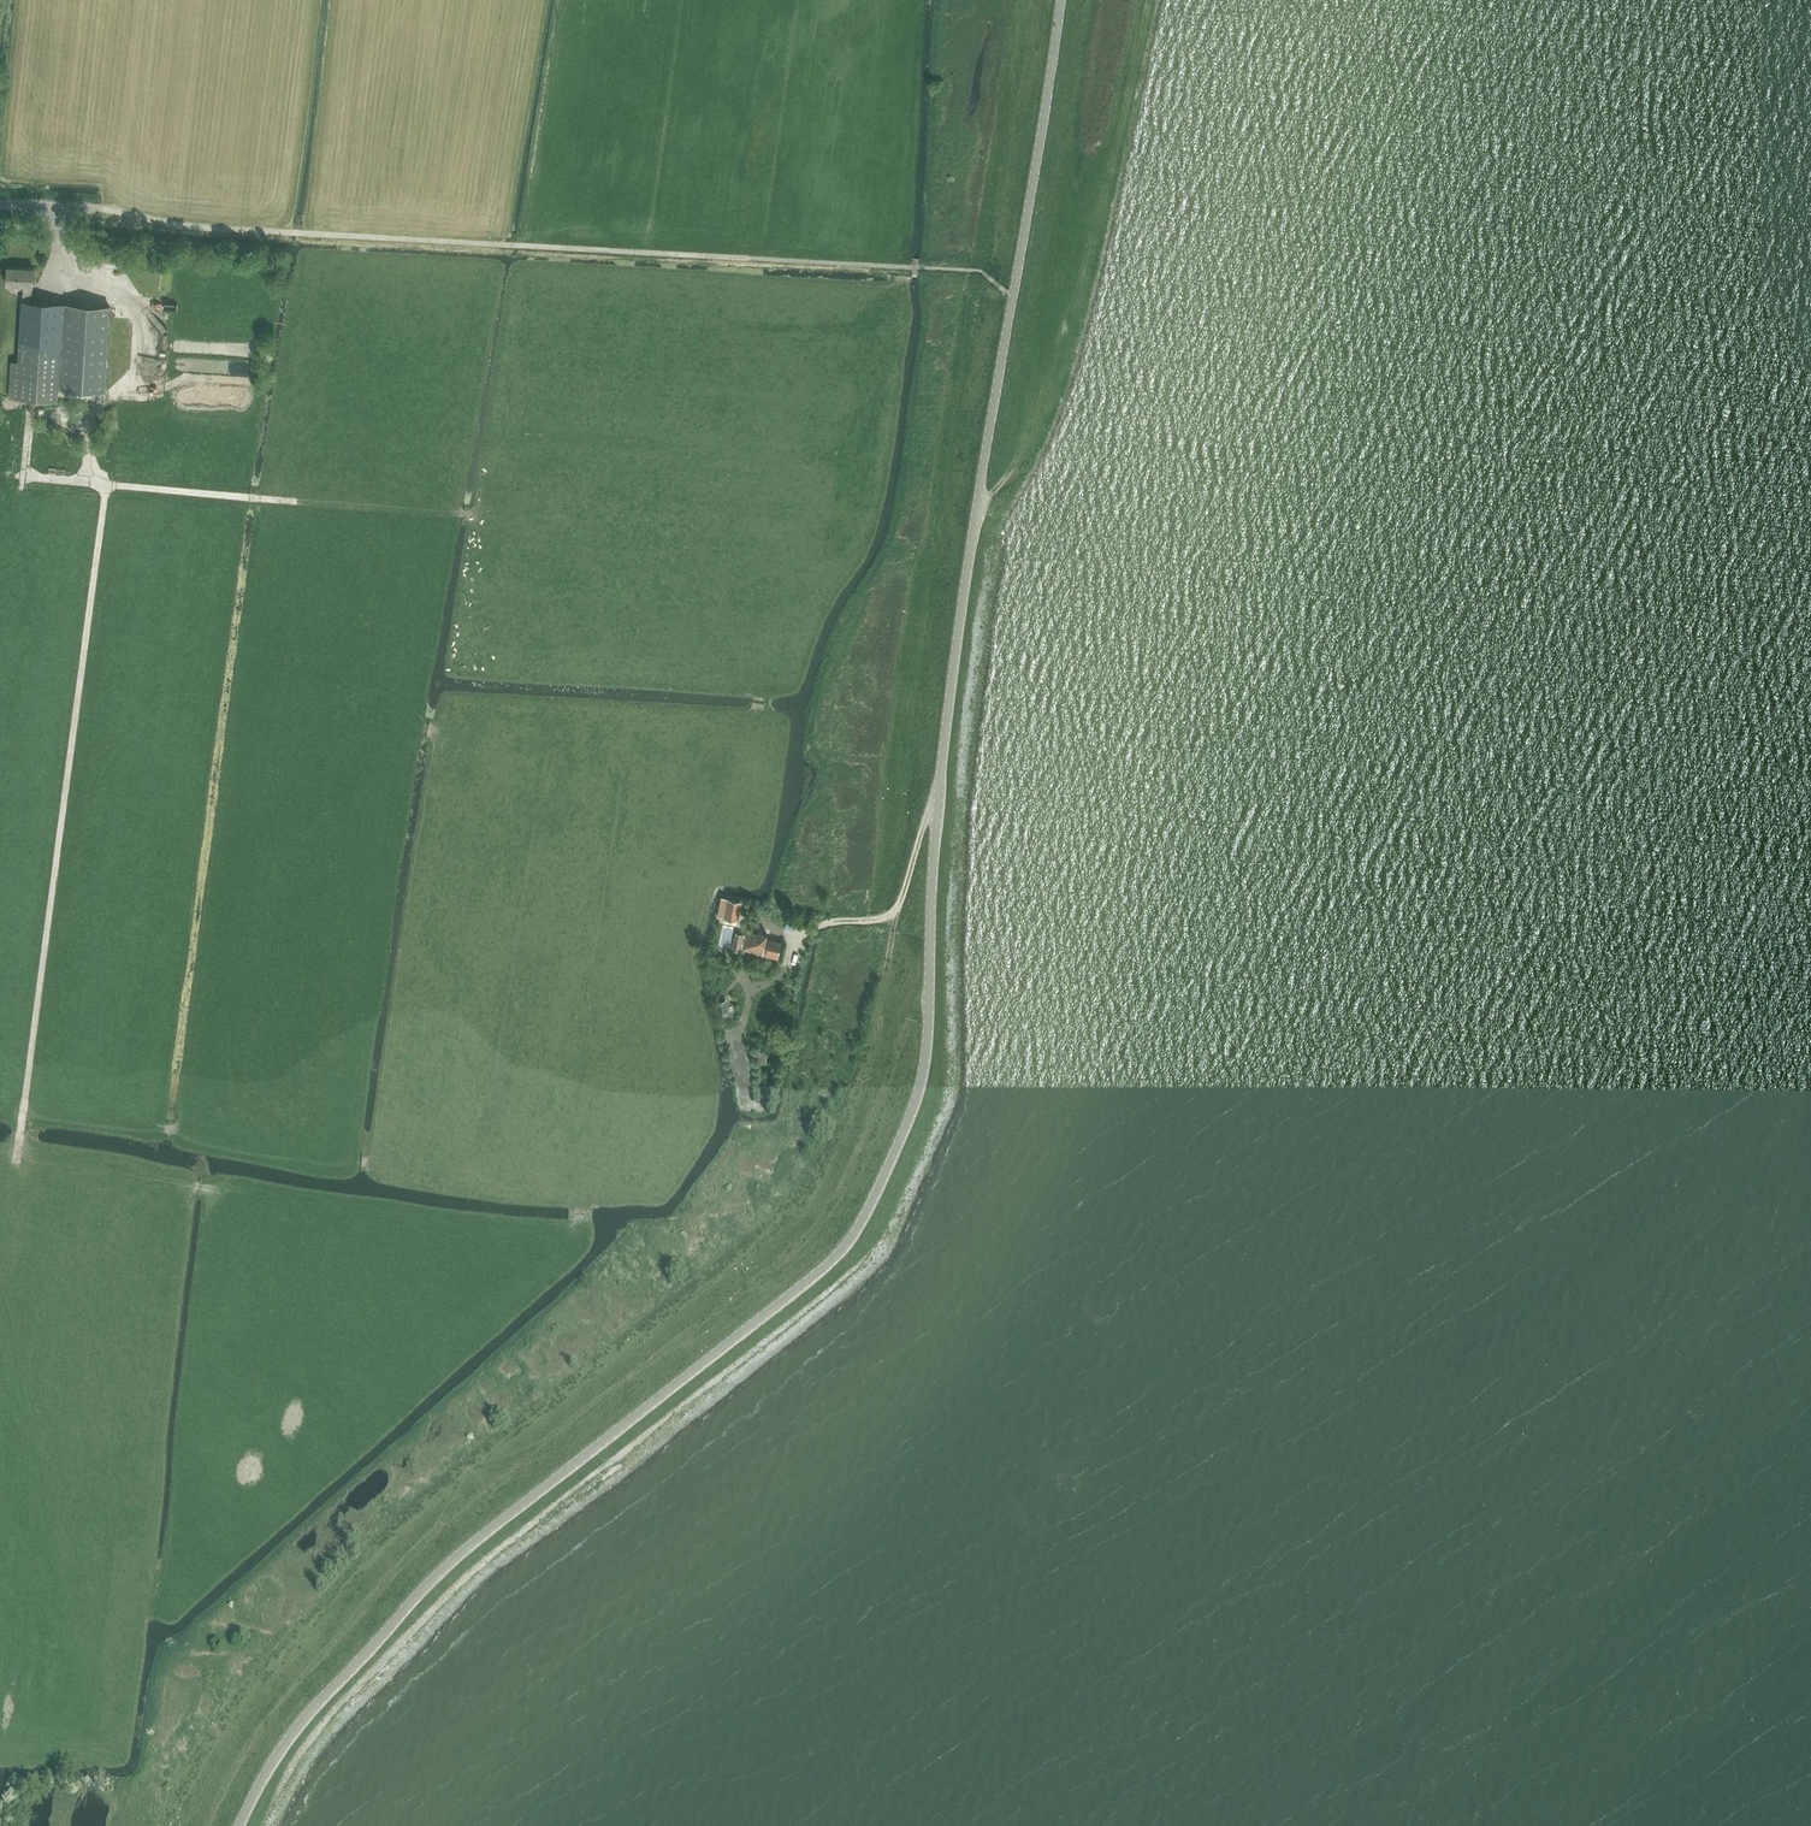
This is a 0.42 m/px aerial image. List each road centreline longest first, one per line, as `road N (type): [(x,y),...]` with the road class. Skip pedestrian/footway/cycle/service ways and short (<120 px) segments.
road 1 (tertiary): [(240,1825),(299,1726),(435,1578),(825,1267),(874,1201),(925,1074),(946,736),(1062,0)]
road 2 (track): [(17,1160),(108,485),(90,455),(96,401),(141,384),(145,324),(105,280),(62,263),(59,208)]

